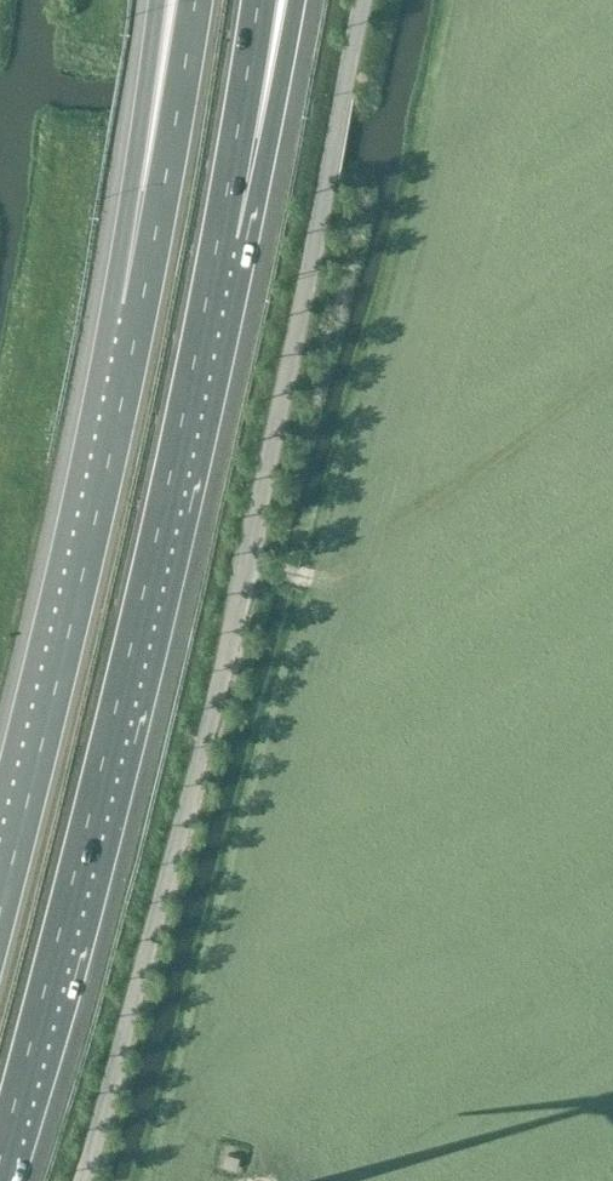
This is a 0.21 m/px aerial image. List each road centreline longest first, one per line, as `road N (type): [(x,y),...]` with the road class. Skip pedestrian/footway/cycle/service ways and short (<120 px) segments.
road 1 (unclassified): [(87,1180),(163,903),(345,95)]
road 2 (motorway): [(0,1157),(133,640),(219,236)]
road 3 (motorway): [(141,307),(0,911)]
road 4 (motorway): [(195,0),(141,307)]
road 5 (motorway): [(157,0),(137,151),(141,307)]
road 6 (motorway): [(219,236),(261,176),(295,0)]
road 7 (motorway): [(219,236),(256,0)]

